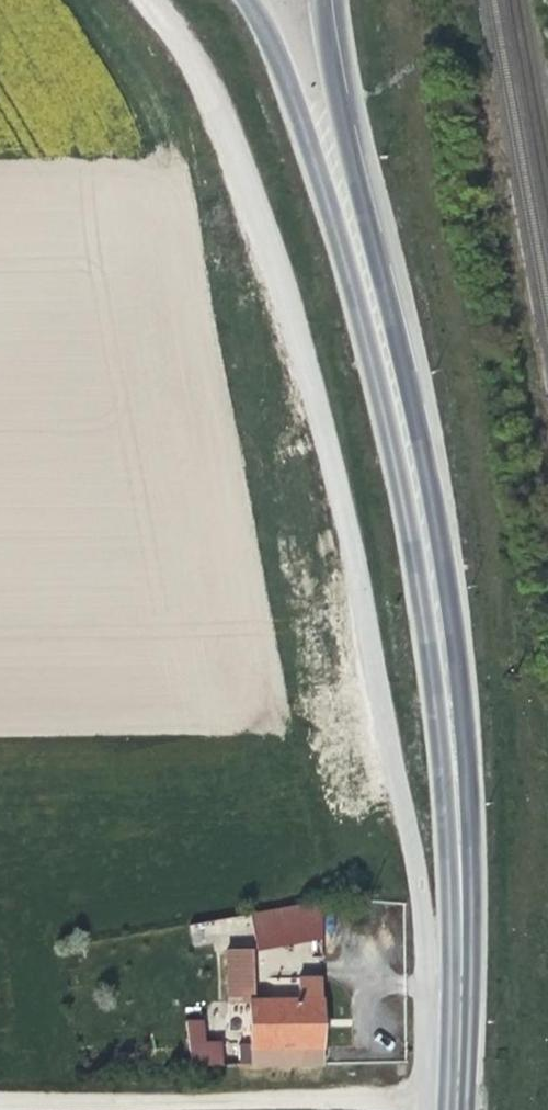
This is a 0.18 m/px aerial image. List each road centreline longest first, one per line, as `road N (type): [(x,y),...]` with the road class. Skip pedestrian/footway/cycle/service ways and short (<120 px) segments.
road 1 (unclassified): [(149,0),(213,99),(238,164),(314,390),(359,580),(425,922),(426,971),(381,1101)]
road 2 (primary): [(459,1109),(461,877),(447,673),(378,321)]
road 3 (track): [(459,1105),(0,1107)]
road 4 (primary): [(247,0),(271,41),(378,321)]
road 5 (primary): [(378,321),(327,0)]

